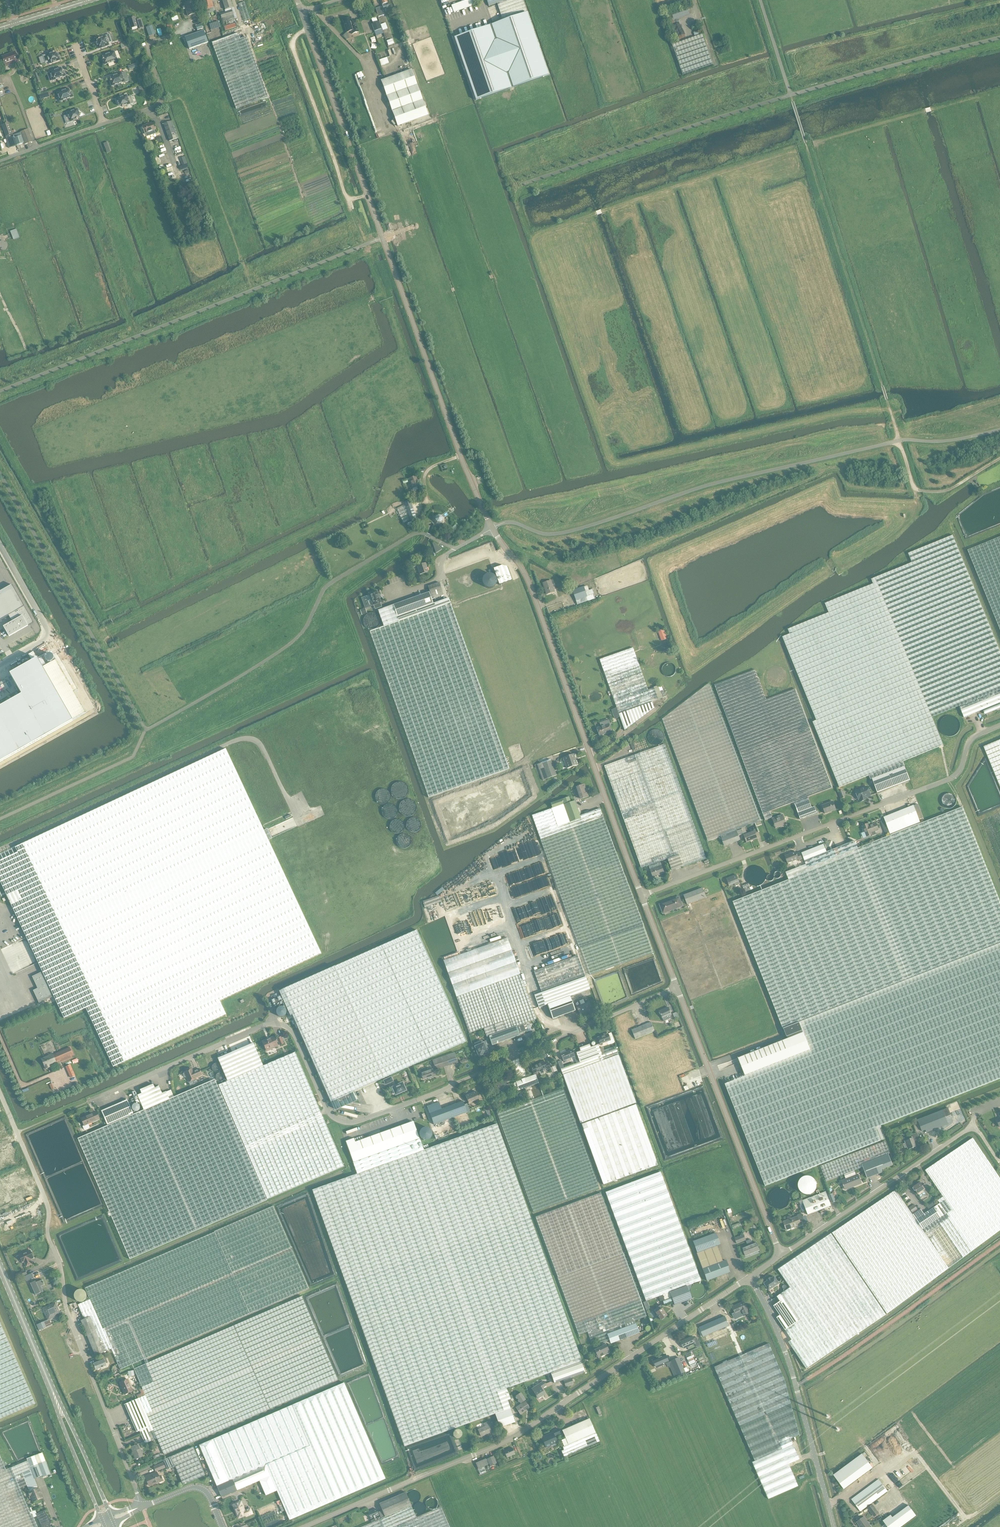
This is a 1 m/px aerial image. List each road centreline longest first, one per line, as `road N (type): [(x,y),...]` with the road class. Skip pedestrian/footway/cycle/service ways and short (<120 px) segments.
road 1 (unclassified): [(677,988),(349,1122),(328,1111),(294,1033),(276,1023),(95,1099)]
road 2 (unclassified): [(492,529),(301,11)]
road 3 (unclassified): [(142,1506),(71,1323),(47,1204),(0,1095)]
road 4 (unclassified): [(492,529),(510,522),(564,533),(708,485),(899,440)]
road 5 (unclassified): [(999,725),(973,737),(952,778),(642,895)]
road 6 (unclassified): [(642,895),(530,586),(492,529)]
road 7 (track): [(899,440),(790,95)]
road 8 (unclassified): [(510,1440),(750,1277)]
road 9 (unclassified): [(781,1255),(677,988)]
road 10 (unclassified): [(835,1526),(785,1350),(750,1277)]
road 11 (residential): [(781,1255),(973,1126)]
road 12 (unclassified): [(510,1440),(305,1526)]
road 13 (track): [(63,138),(136,337)]
road 14 (track): [(307,29),(293,47),(347,201),(367,195)]
road 15 (unclassified): [(0,545),(53,637),(0,667)]
road 16 (unclassified): [(104,123),(159,104),(148,46),(193,28)]
road 17 (tertiary): [(0,1266),(56,1402)]
road 18 (tertiary): [(56,1402),(102,1518)]
road 19 (tertiary): [(110,1514),(56,1402)]

